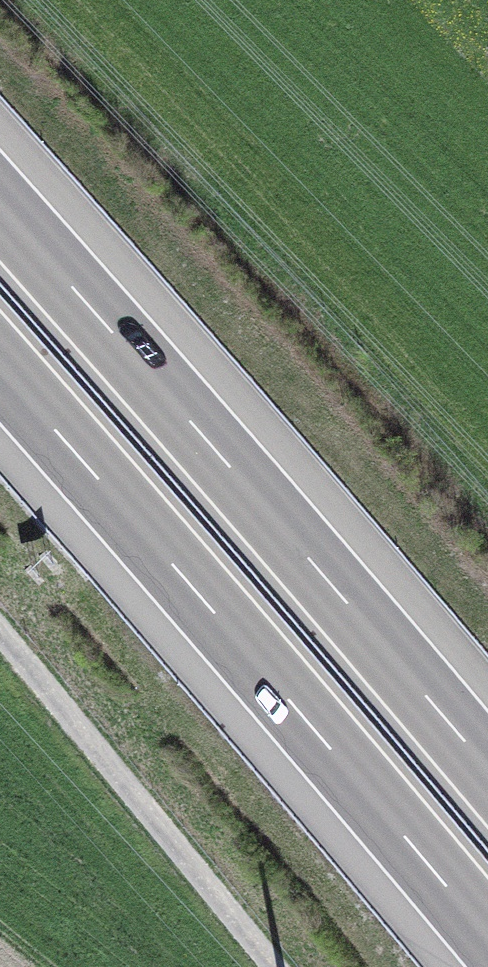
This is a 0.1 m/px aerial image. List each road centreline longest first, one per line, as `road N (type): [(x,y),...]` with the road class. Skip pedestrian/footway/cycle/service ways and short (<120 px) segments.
road 1 (motorway): [(0,369),(487,938)]
road 2 (motorway): [(487,768),(0,203)]
road 3 (track): [(276,966),(0,634)]

